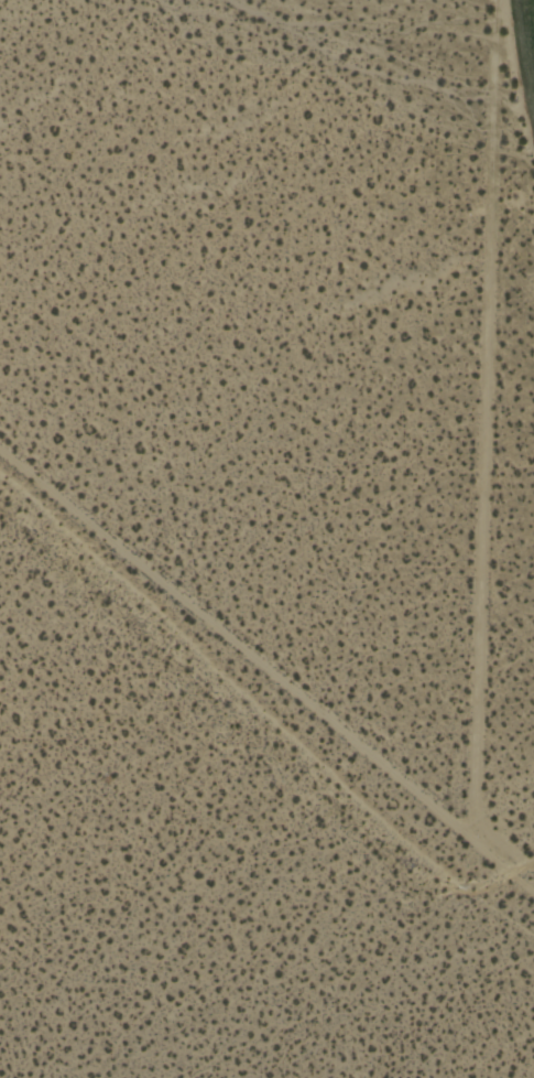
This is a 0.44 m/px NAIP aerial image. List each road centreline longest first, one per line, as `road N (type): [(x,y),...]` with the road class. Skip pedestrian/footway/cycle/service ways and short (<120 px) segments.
road 1 (residential): [(509,0),(472,849)]
road 2 (track): [(533,897),(0,480)]

